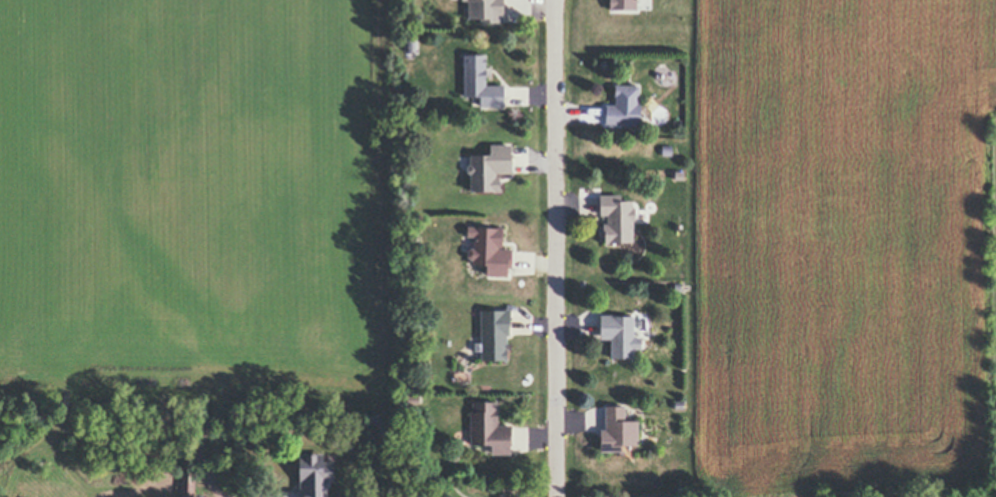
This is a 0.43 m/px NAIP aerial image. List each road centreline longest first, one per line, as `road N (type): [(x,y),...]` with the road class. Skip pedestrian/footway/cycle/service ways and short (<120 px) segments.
road 1 (residential): [(559,496),(556,0)]

